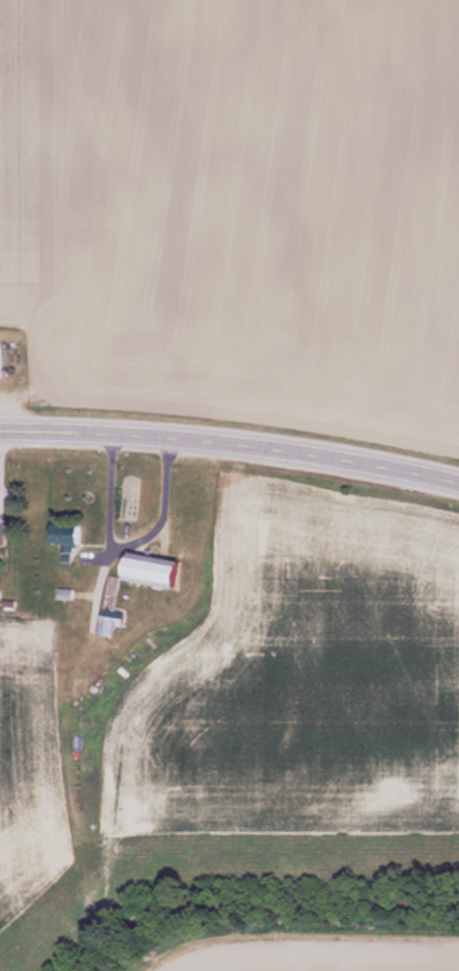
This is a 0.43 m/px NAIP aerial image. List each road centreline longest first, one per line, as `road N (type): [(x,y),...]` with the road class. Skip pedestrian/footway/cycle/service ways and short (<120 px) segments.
road 1 (primary): [(458,485),(265,449),(0,435)]

